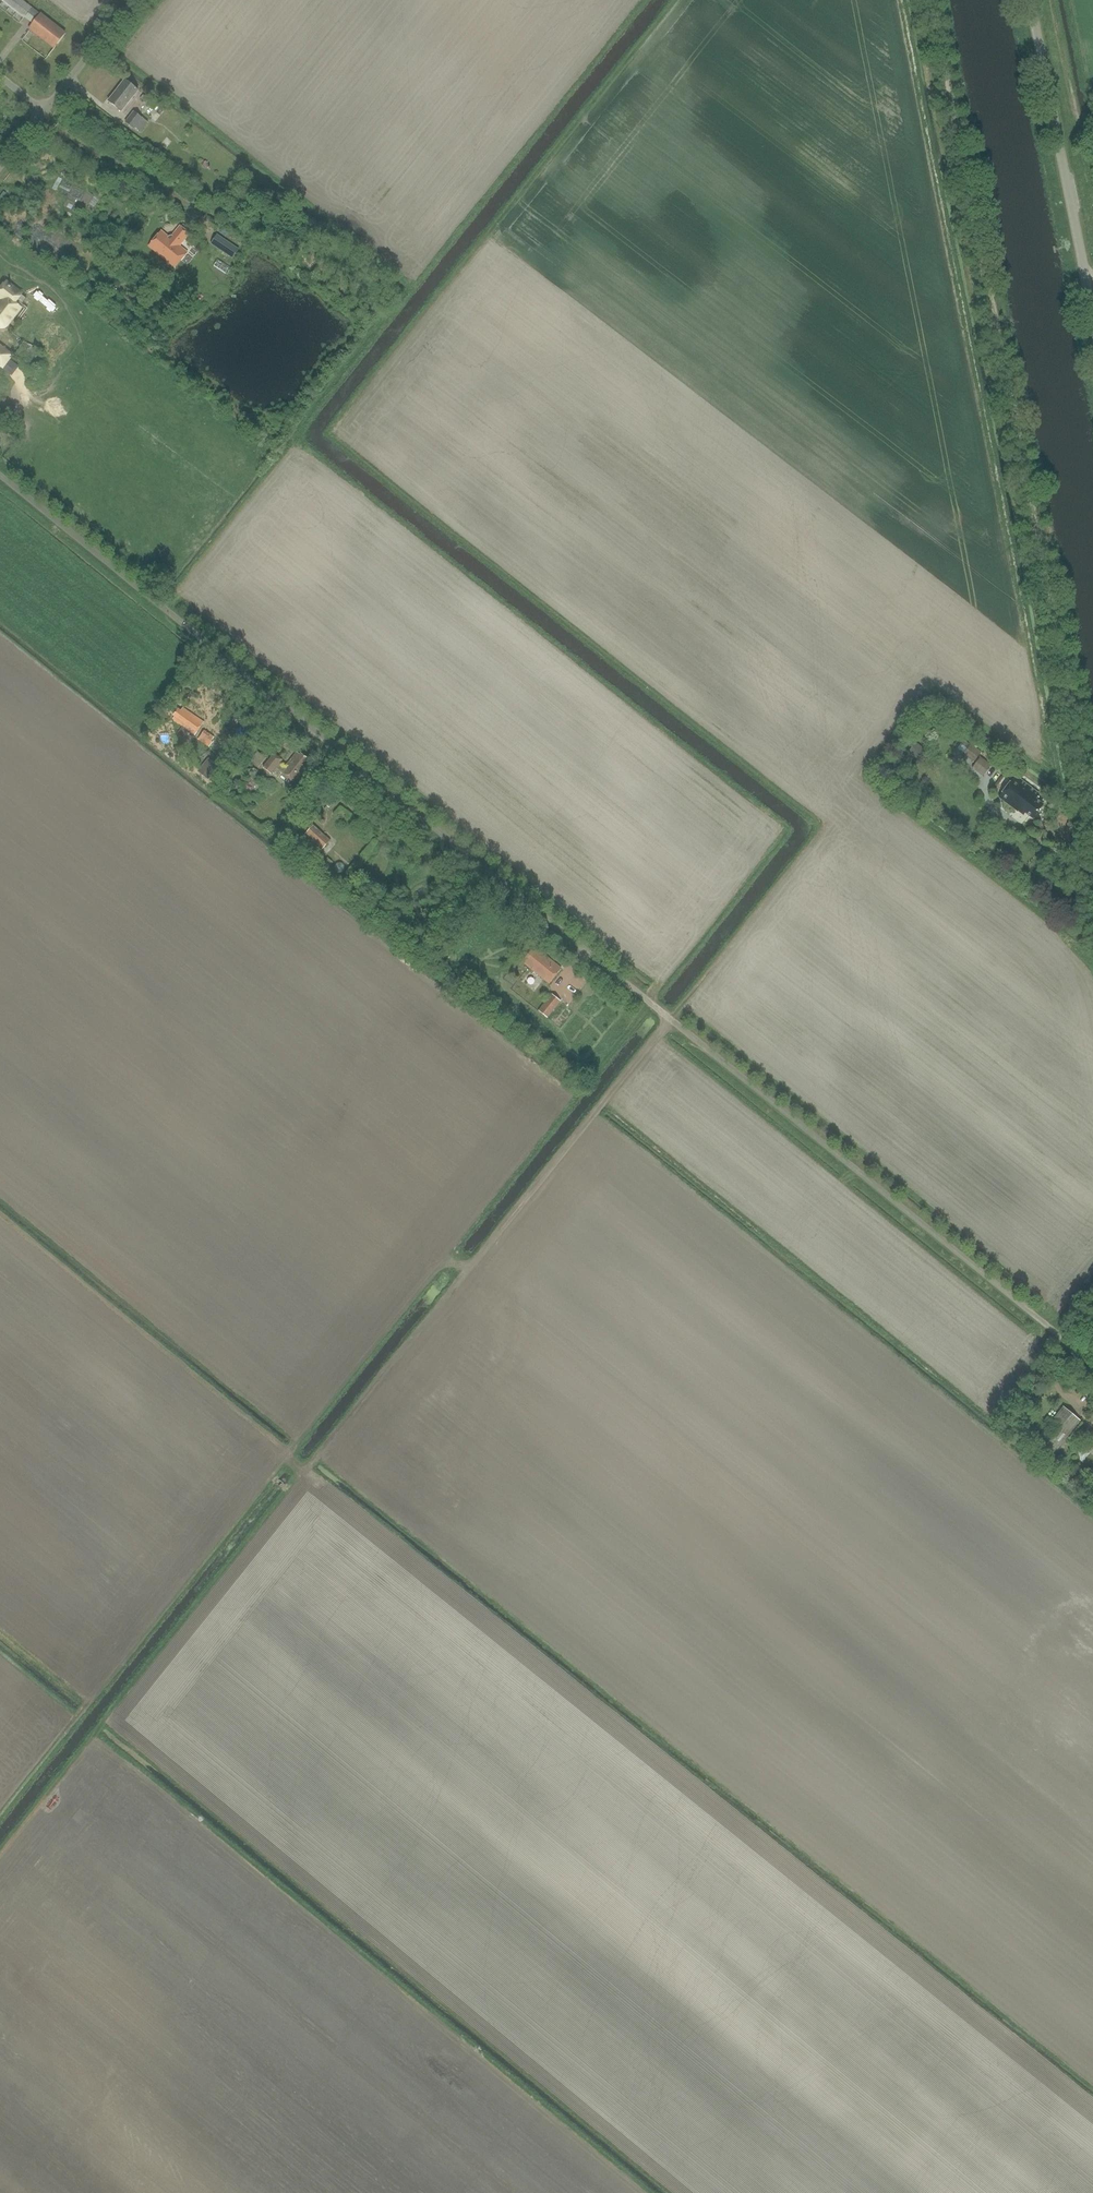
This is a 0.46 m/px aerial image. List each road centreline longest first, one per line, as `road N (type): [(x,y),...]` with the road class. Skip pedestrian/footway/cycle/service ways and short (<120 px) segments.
road 1 (unclassified): [(1092,1362),(0,473)]
road 2 (track): [(932,0),(1092,780)]
road 3 (unclassified): [(1092,333),(1027,0)]
road 4 (unclassified): [(43,111),(133,0)]

